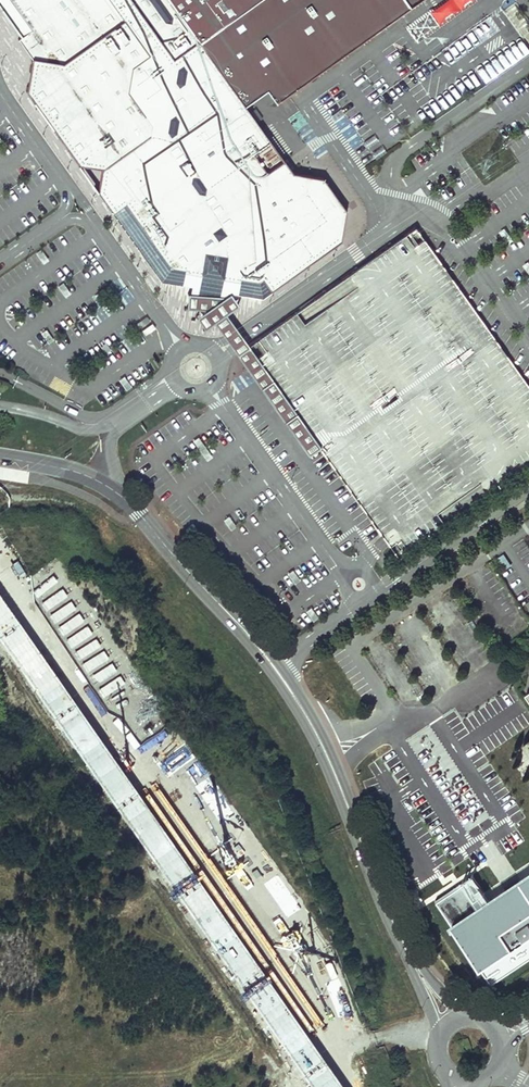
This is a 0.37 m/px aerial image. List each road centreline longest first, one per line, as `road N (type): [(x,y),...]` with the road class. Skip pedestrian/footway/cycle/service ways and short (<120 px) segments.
road 1 (tertiary): [(475,1015),(419,959),(308,705),(286,668),(254,639)]
road 2 (tertiary): [(254,639),(319,749),(436,1036)]
road 3 (tertiary): [(0,457),(72,472),(119,495),(254,639)]

